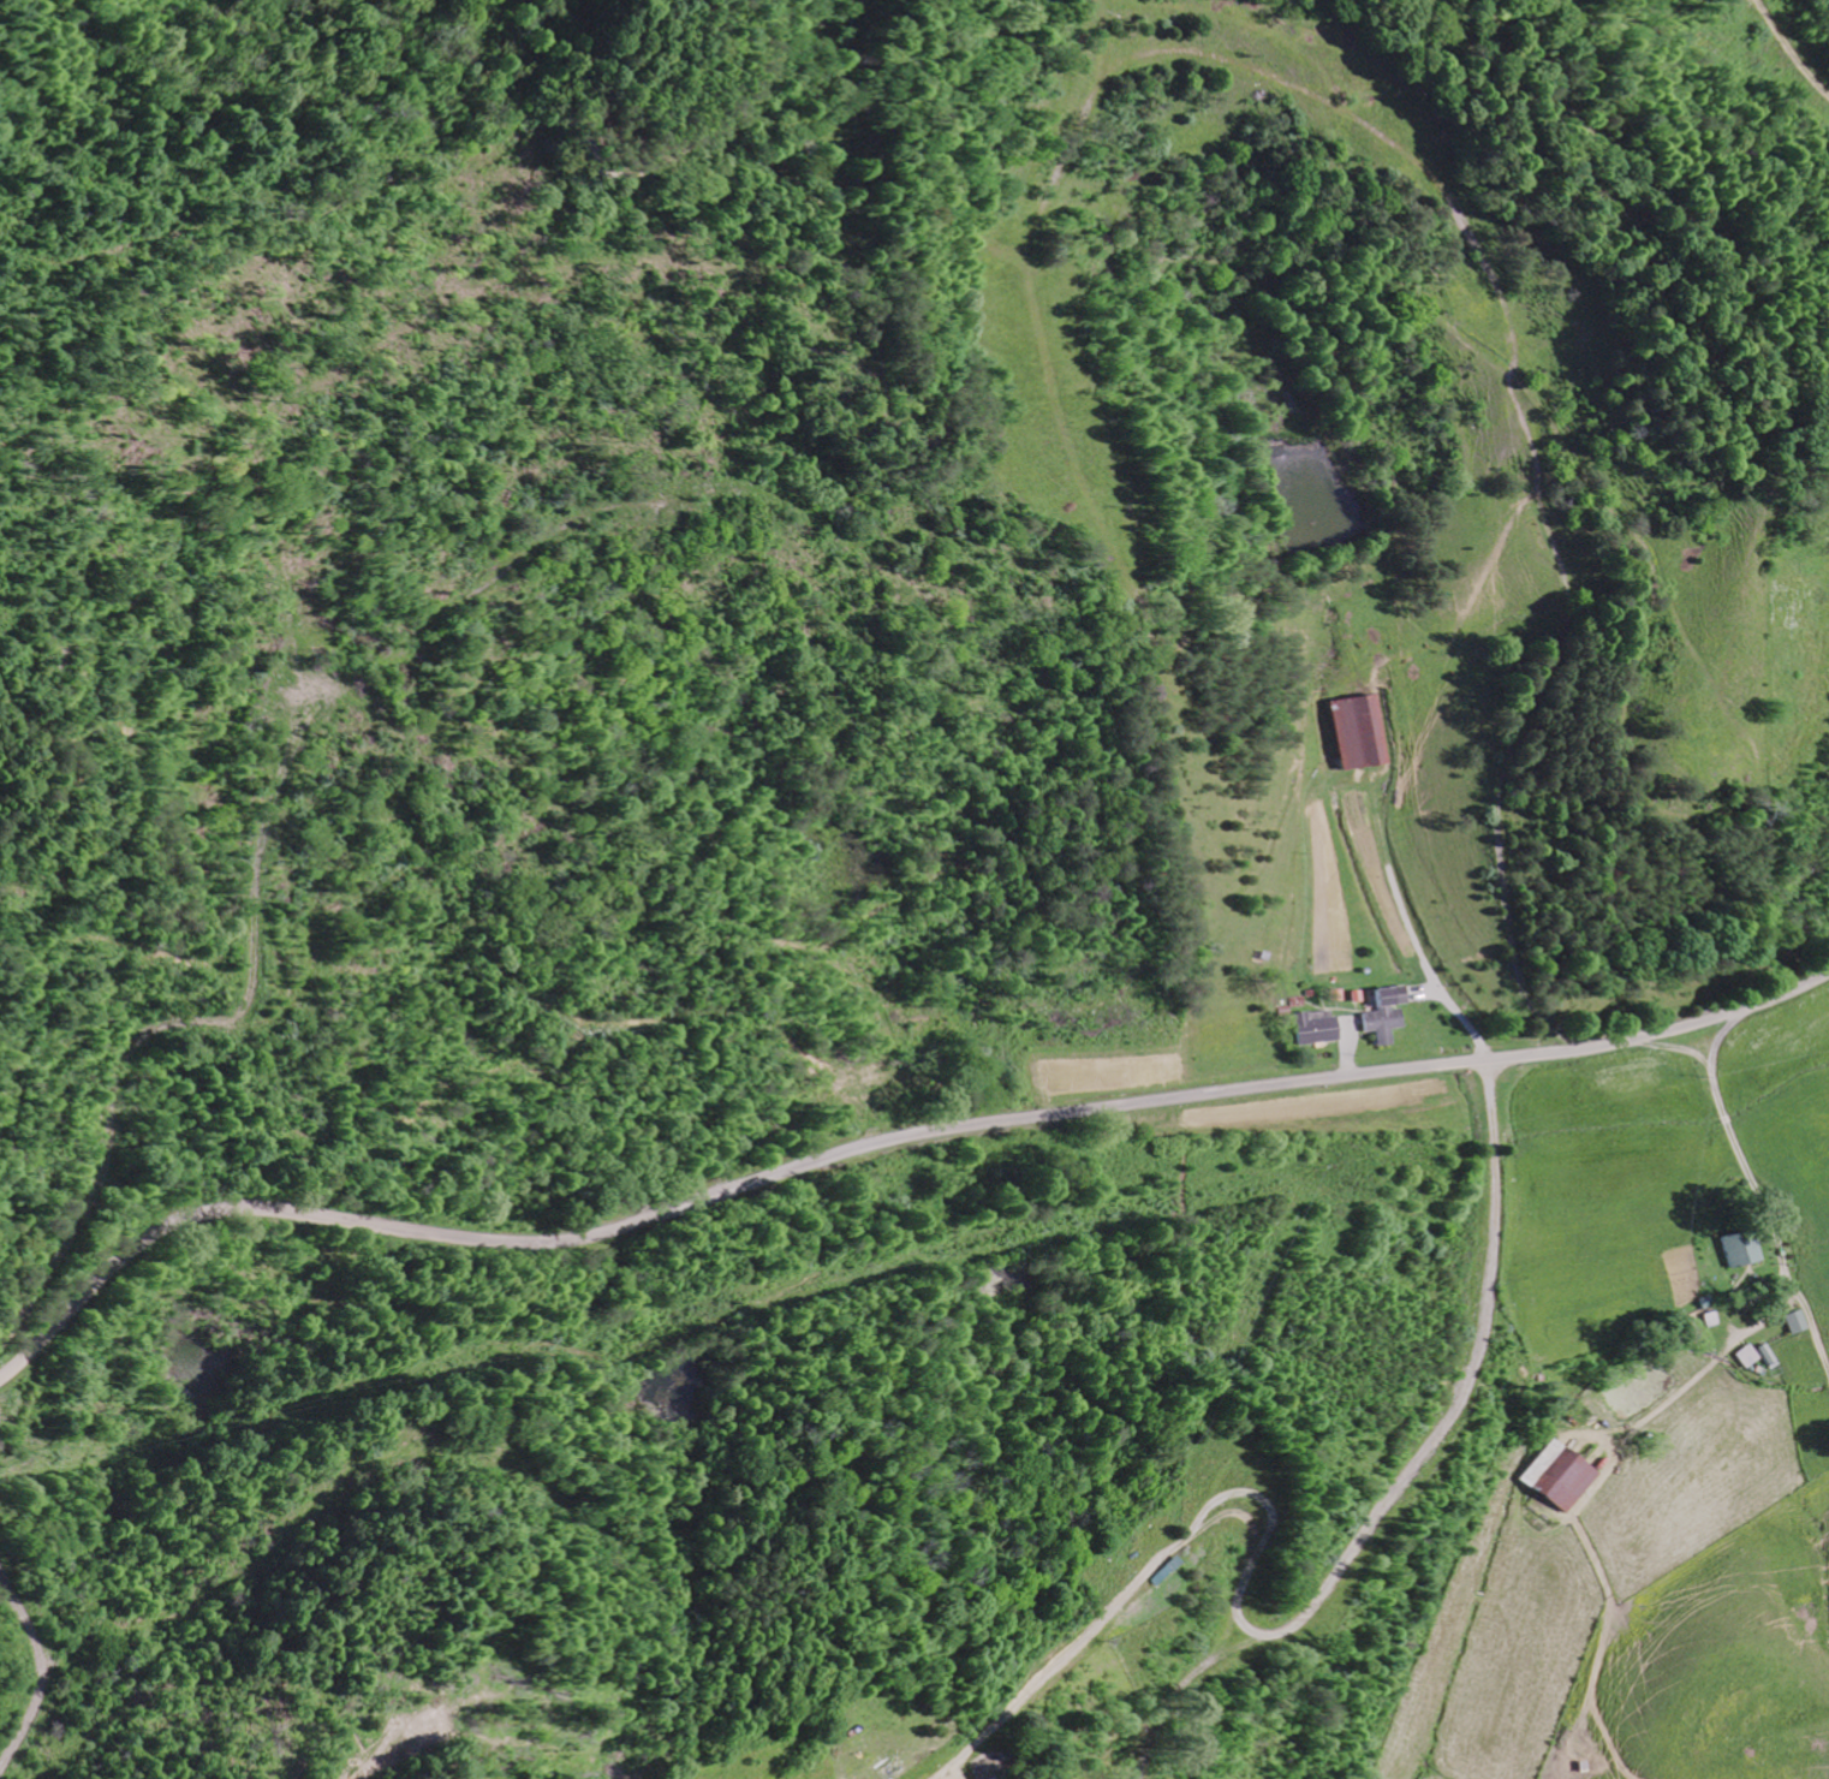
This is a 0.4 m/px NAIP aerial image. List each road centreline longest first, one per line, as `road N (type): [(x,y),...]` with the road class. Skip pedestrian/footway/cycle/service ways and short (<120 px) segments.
road 1 (residential): [(0,1381),(138,1247),(218,1212),(302,1210),(501,1240),(583,1237),(910,1136),(1621,1042),(1757,1004),(1828,973)]
road 2 (residential): [(1461,1063),(1507,1161),(1531,1260),(1529,1334),(1461,1515)]

